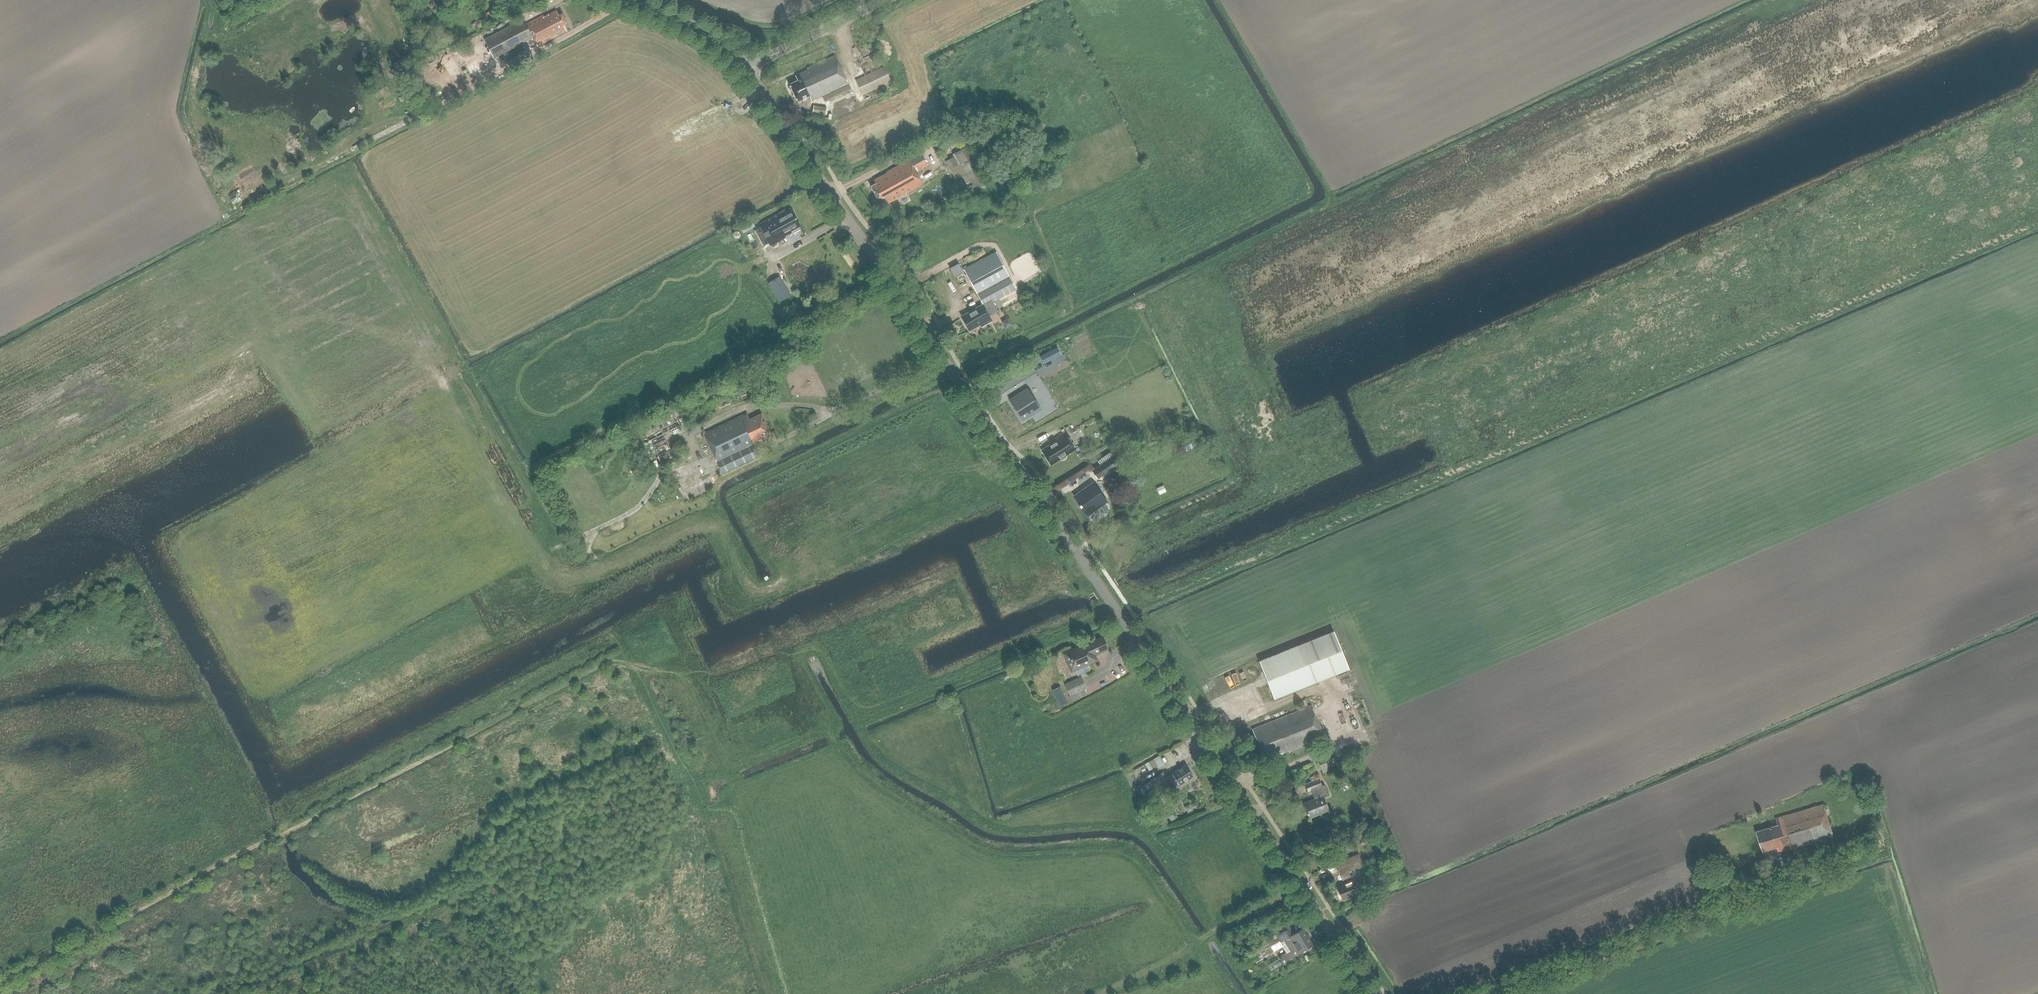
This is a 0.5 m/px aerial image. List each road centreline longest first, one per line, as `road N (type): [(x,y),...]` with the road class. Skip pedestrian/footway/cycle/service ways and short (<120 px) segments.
road 1 (unclassified): [(1372,993),(746,68)]
road 2 (track): [(1488,993),(1821,870)]
road 3 (tertiary): [(746,68),(883,0)]
road 4 (tertiary): [(746,68),(690,25),(634,0)]

